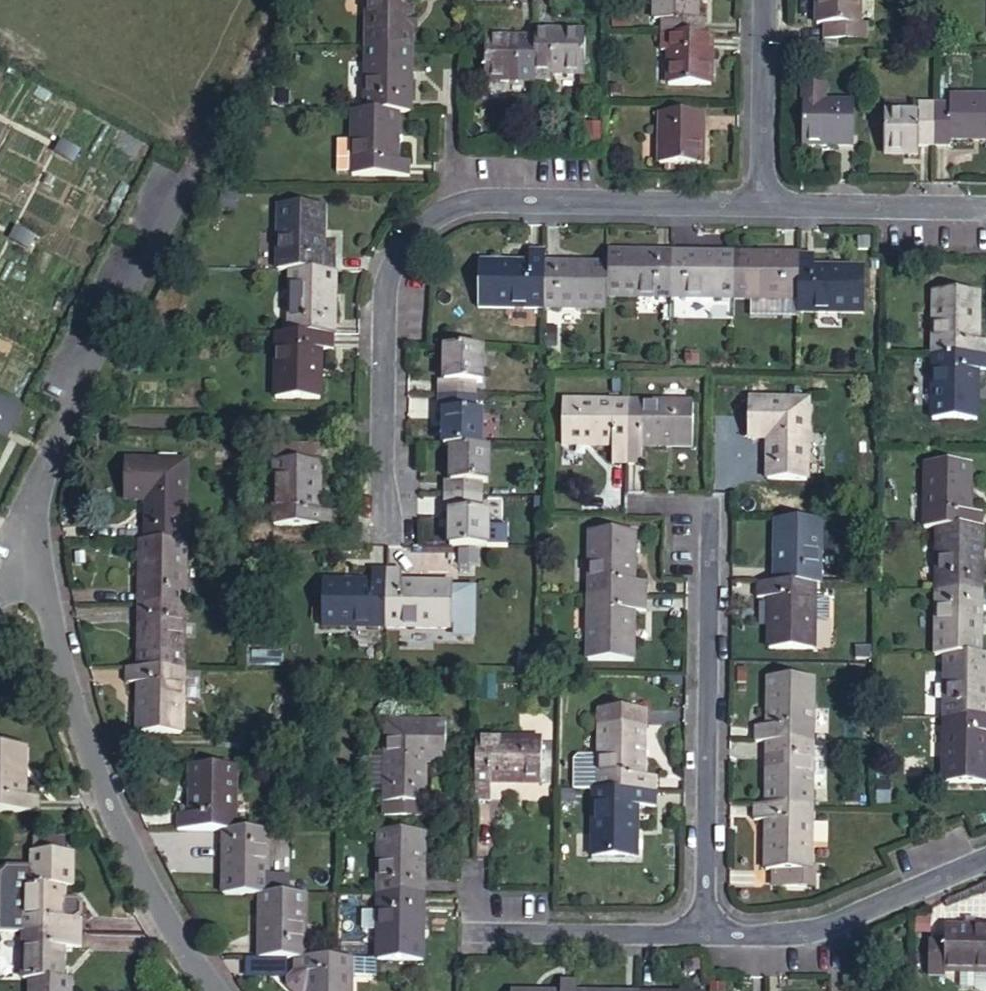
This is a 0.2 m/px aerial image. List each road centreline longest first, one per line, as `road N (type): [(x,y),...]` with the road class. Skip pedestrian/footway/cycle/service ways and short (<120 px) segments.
road 1 (residential): [(378,527),(380,285),(426,218),(481,200),(769,204)]
road 2 (residential): [(214,990),(175,942),(119,832),(58,679),(19,526)]
road 3 (residential): [(703,502),(699,930)]
road 4 (residential): [(699,930),(802,929),(985,856)]
road 5 (residential): [(466,925),(699,930)]
road 6 (residential): [(769,204),(985,208)]
road 7 (residential): [(768,0),(769,204)]

